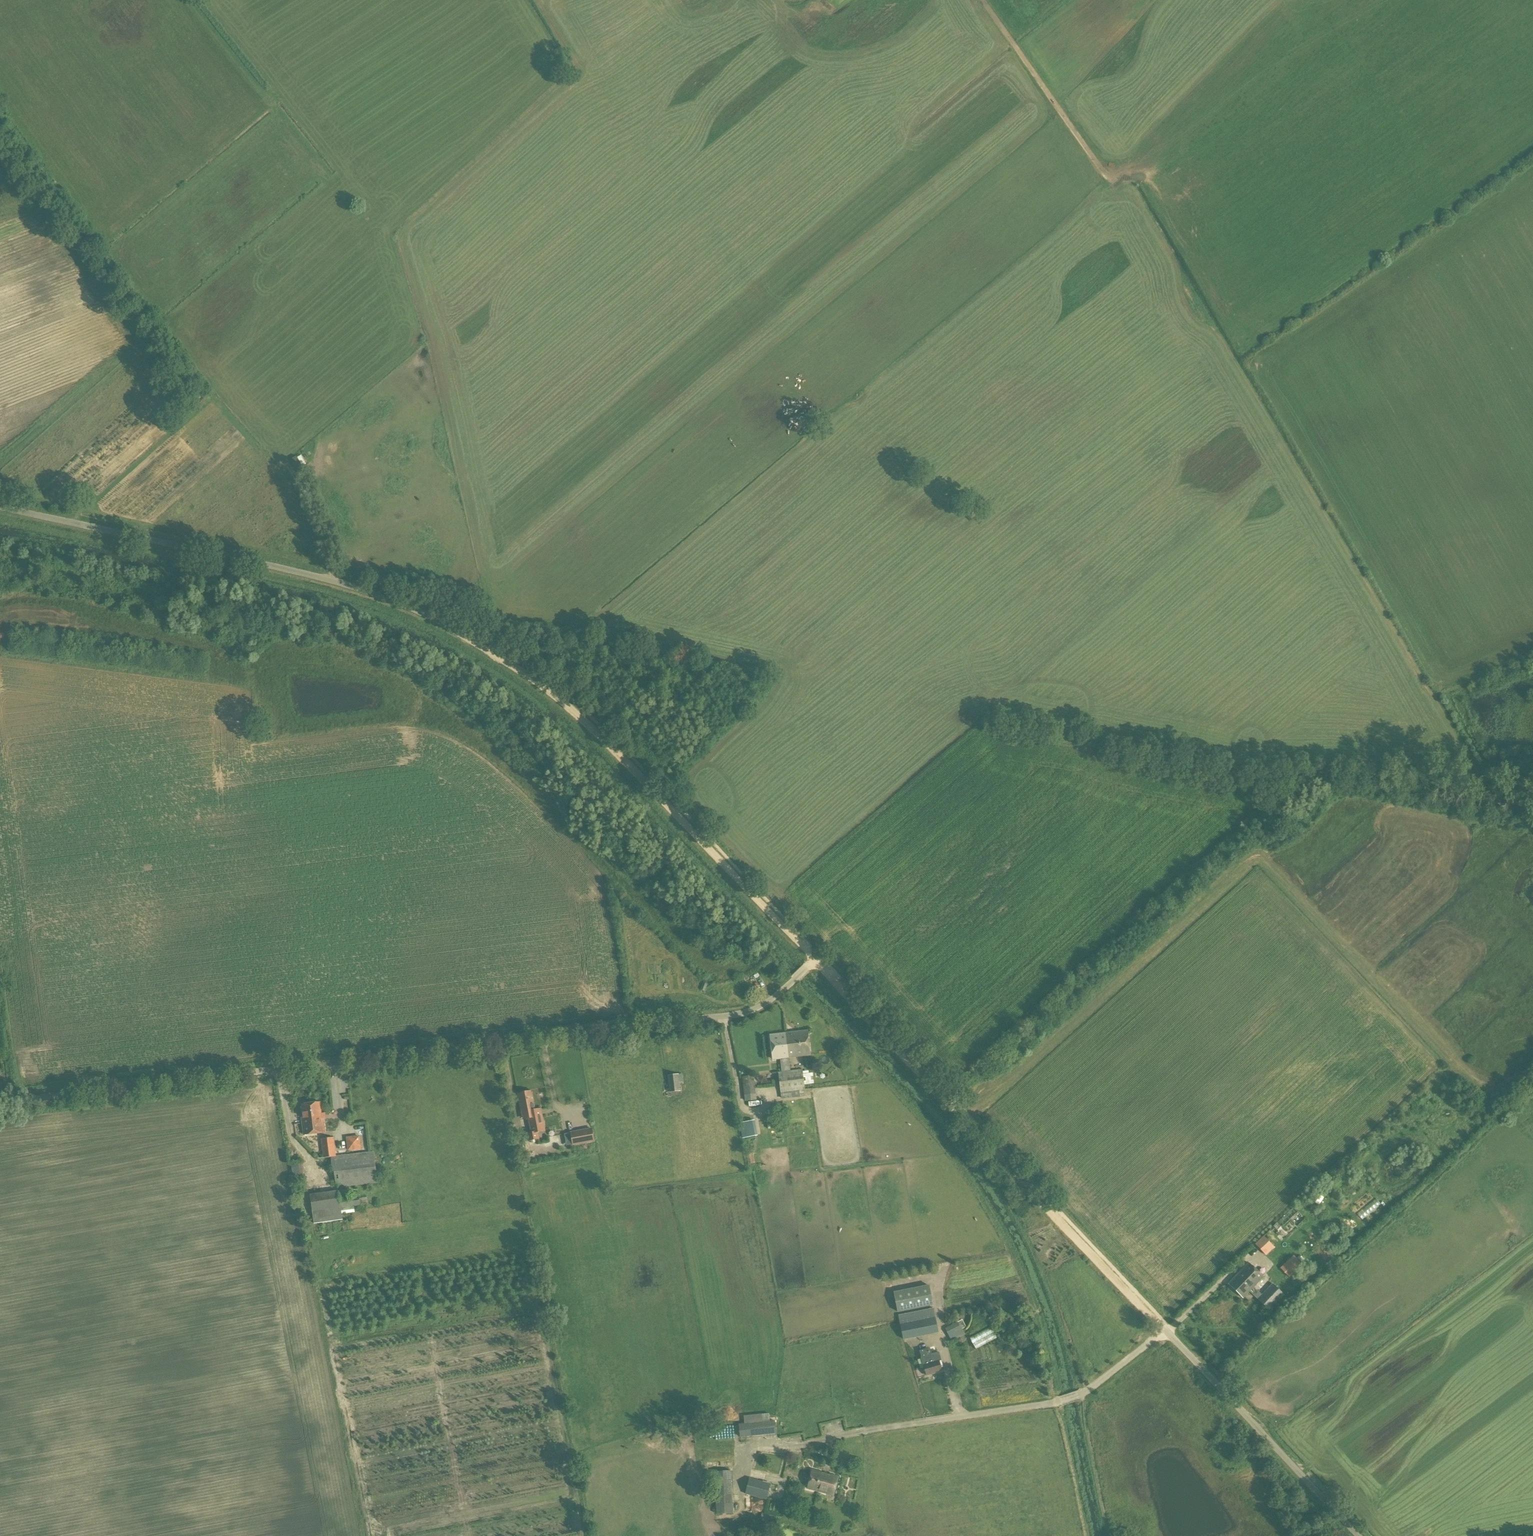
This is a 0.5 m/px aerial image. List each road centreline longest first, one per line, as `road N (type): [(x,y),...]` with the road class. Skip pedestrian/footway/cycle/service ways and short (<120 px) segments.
road 1 (unclassified): [(815,960),(582,718),(453,628),(287,569),(0,506)]
road 2 (unclassified): [(0,1102),(741,1013),(769,1001),(815,960)]
road 3 (unclassified): [(1164,1331),(815,960)]
road 4 (unclassified): [(1164,1331),(1081,1394),(790,1445)]
road 5 (unclassified): [(1360,1535),(1164,1331)]

